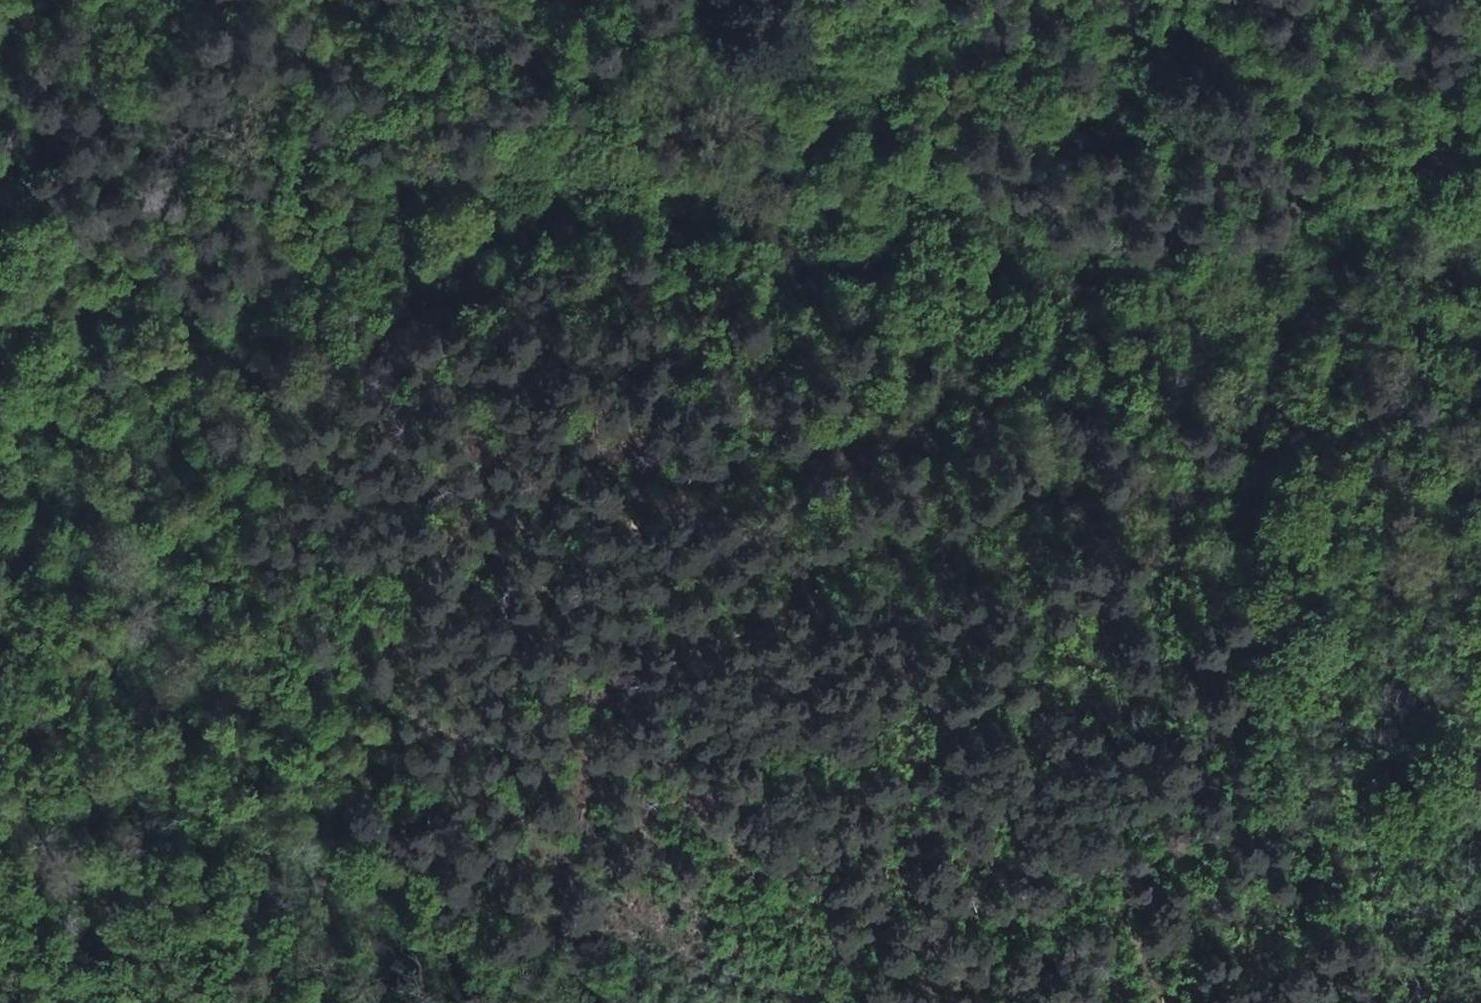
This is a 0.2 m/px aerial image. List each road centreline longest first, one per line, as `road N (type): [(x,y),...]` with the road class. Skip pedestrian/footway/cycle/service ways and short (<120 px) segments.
road 1 (track): [(1162,1002),(1117,911),(1480,774)]

